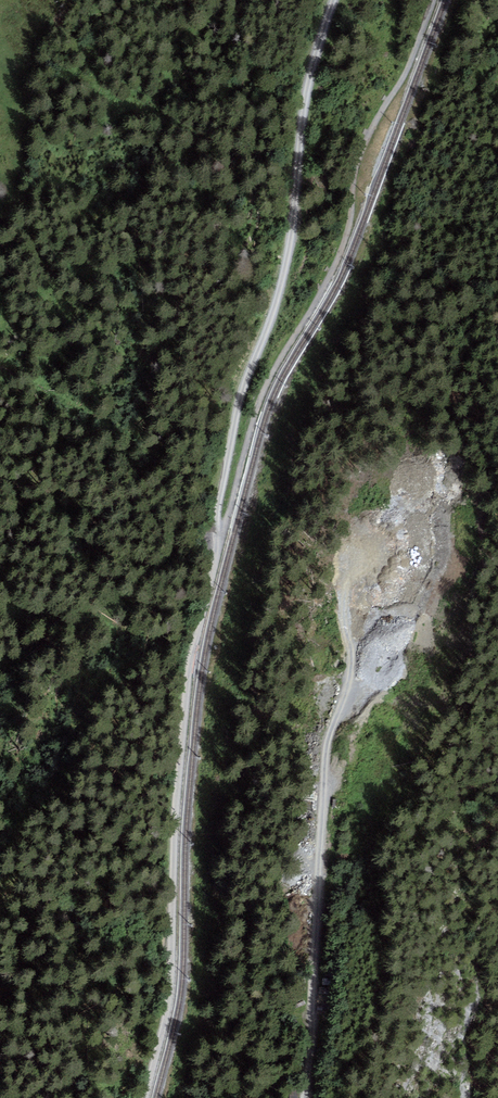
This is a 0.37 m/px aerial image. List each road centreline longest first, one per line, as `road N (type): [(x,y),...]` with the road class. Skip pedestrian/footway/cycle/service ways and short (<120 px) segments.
road 1 (track): [(432,0),(409,64),(362,144),(345,241),(258,404),(214,566)]
road 2 (track): [(214,566),(236,418),(281,284),(304,110),(333,0)]
road 3 (track): [(214,566),(189,663),(171,990),(145,1097)]
road 4 (track): [(369,596),(358,610),(347,687),(328,732),(310,1097)]

